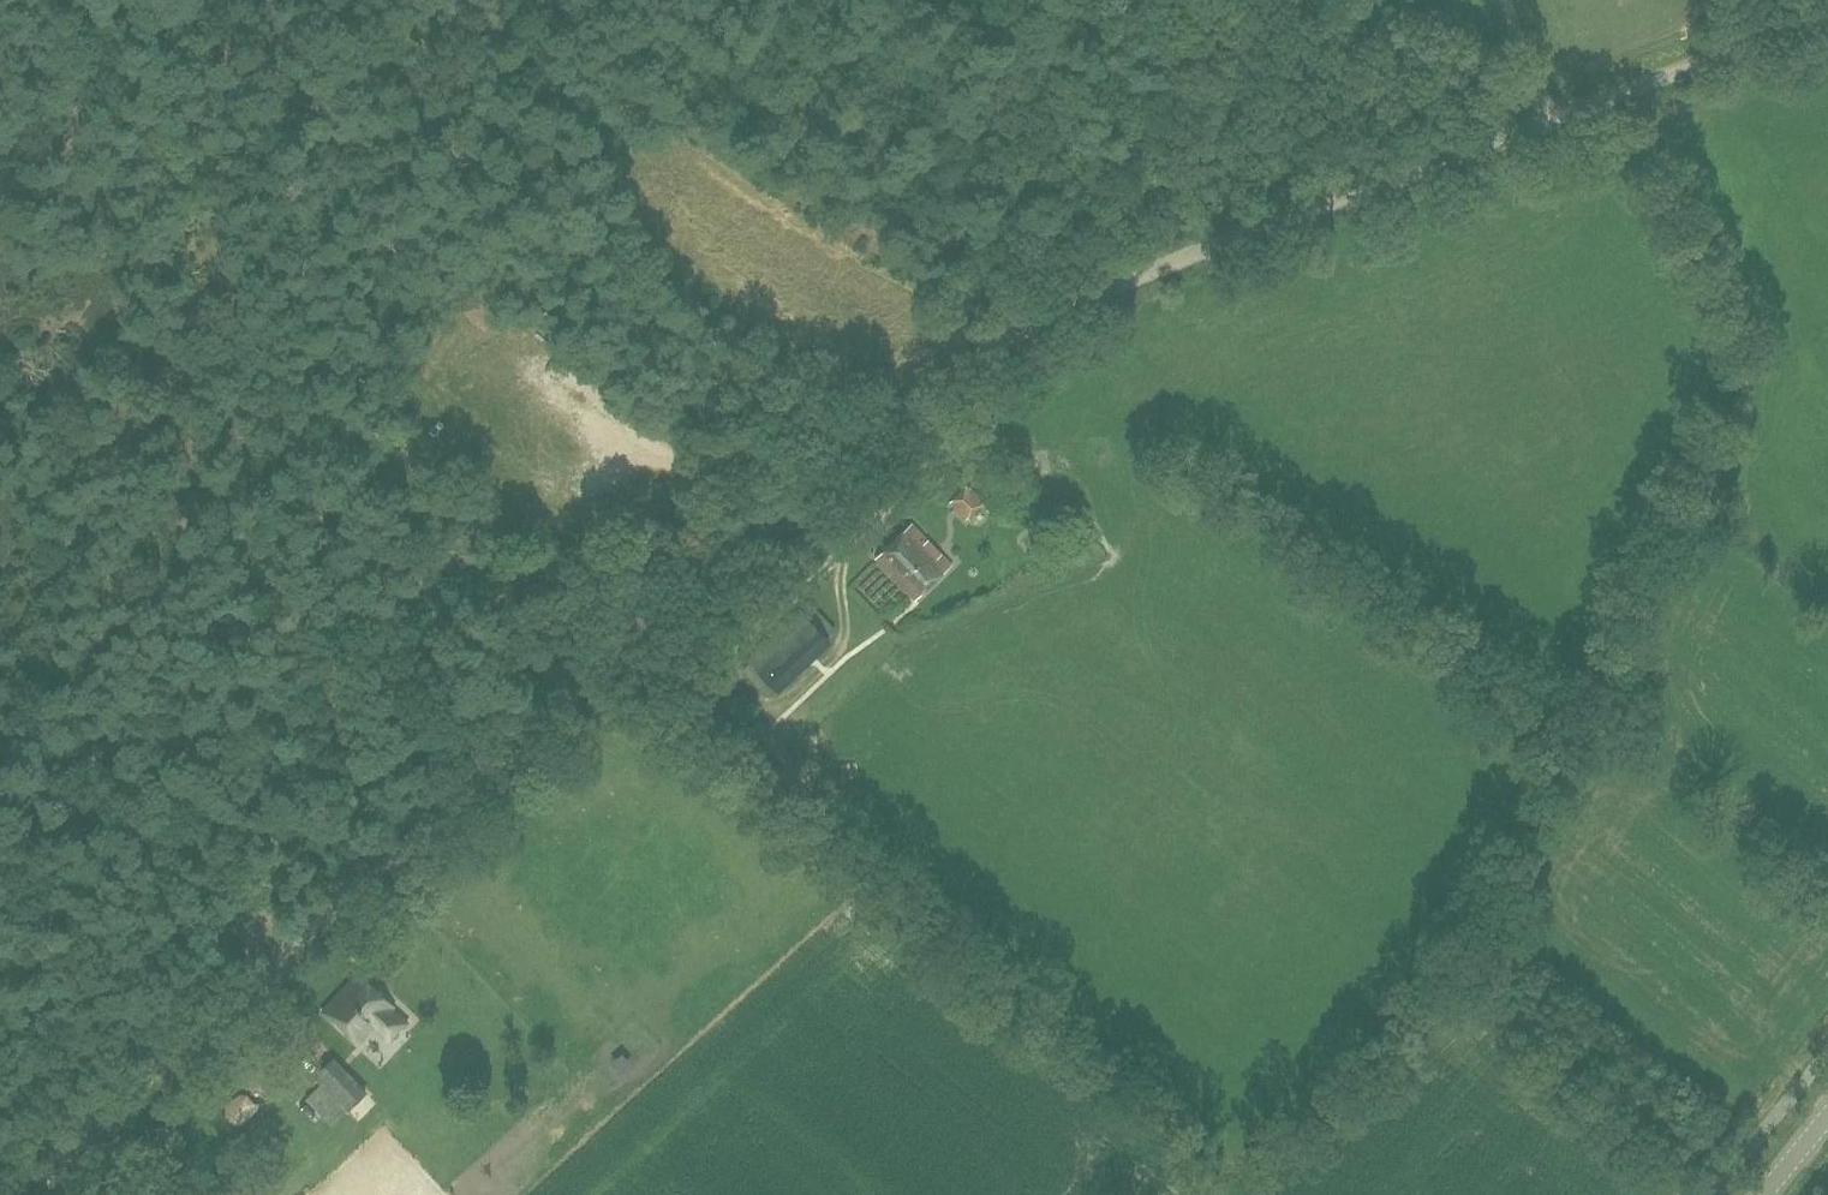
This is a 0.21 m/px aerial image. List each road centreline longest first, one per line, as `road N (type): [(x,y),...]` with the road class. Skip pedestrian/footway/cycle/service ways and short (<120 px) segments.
road 1 (residential): [(248,990),(726,551),(1005,342),(1183,257),(1827,17)]
road 2 (track): [(26,1194),(248,990)]
road 3 (track): [(714,482),(517,322)]

